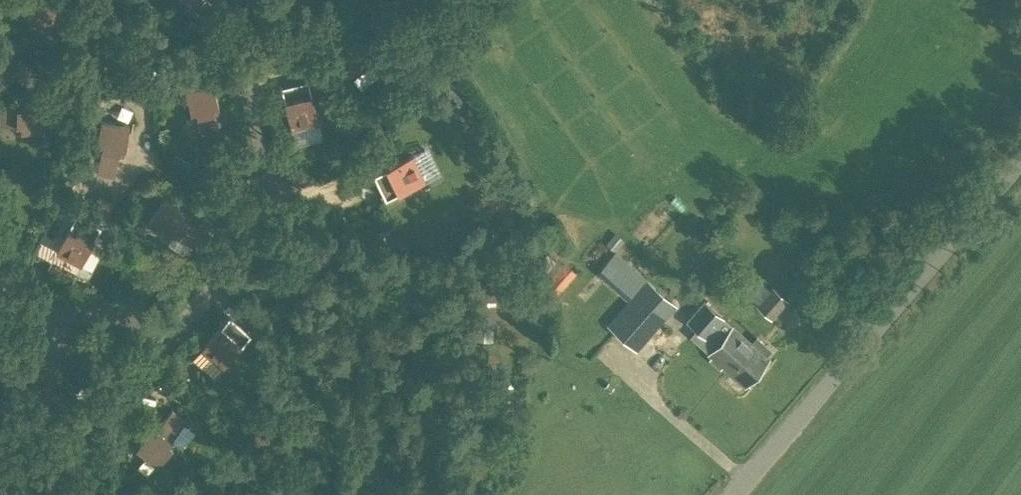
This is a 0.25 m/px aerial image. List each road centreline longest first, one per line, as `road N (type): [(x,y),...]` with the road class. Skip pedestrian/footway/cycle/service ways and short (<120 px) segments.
road 1 (unclassified): [(729,494),(1020,161)]

